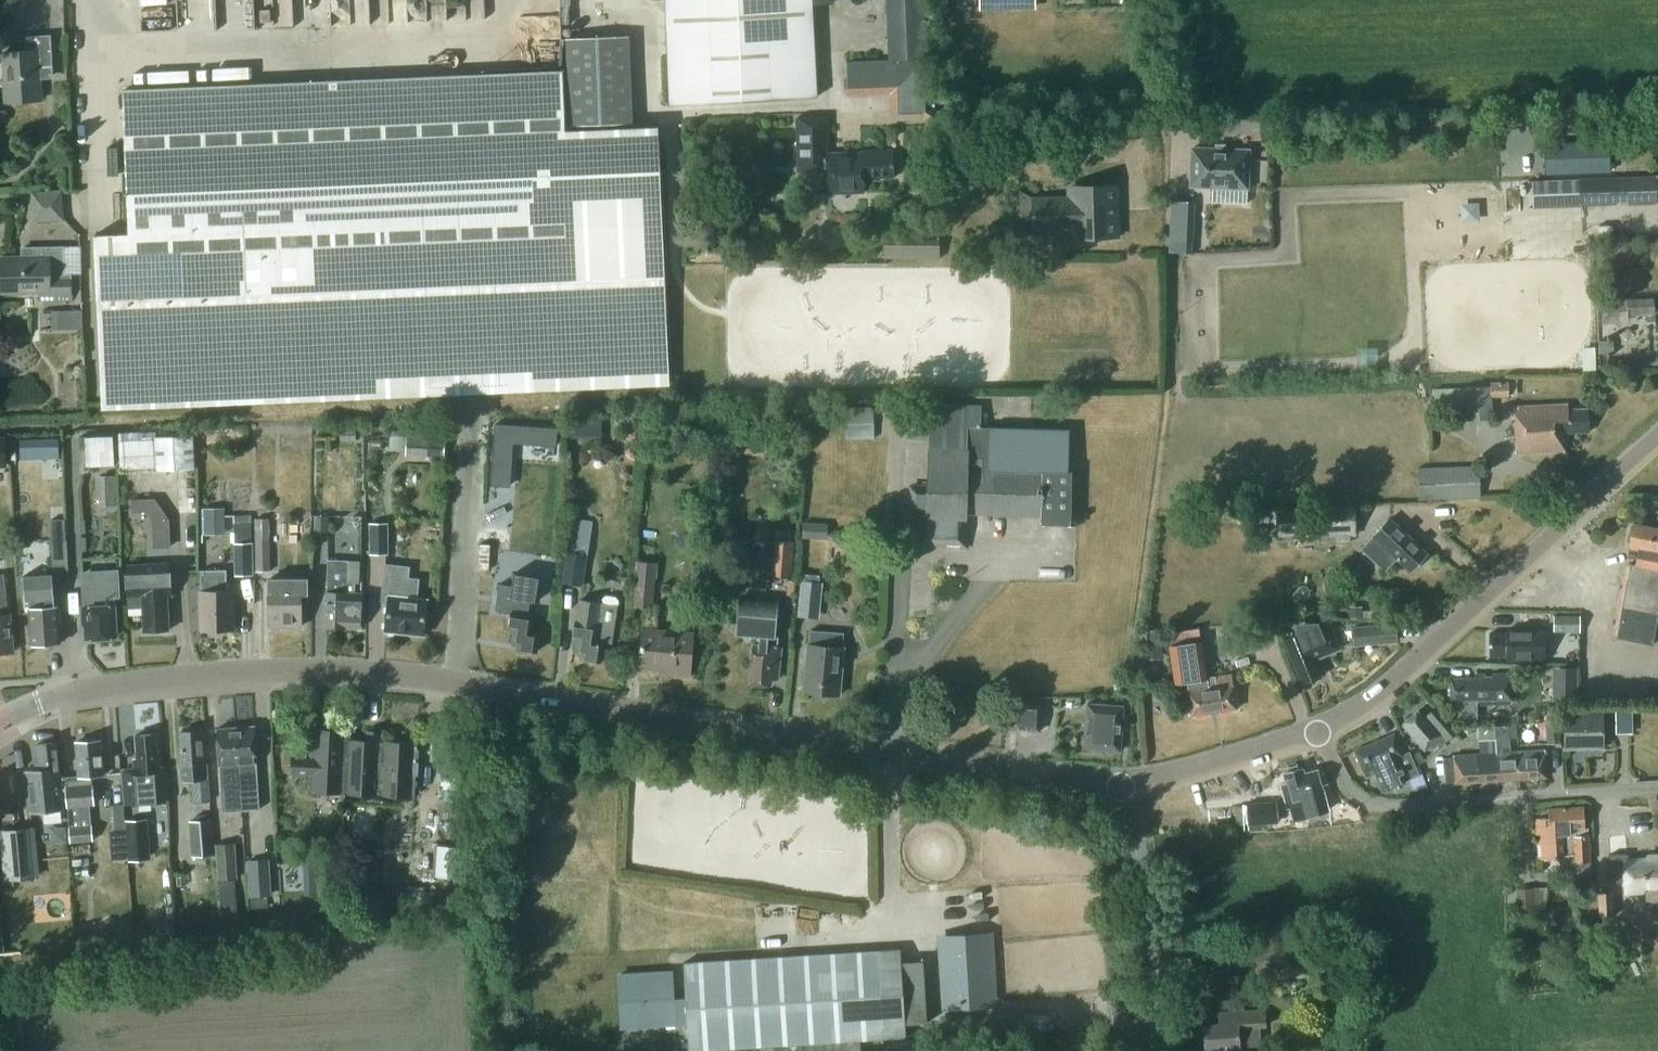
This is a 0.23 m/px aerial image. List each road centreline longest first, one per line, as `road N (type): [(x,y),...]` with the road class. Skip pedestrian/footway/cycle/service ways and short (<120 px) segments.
road 1 (tertiary): [(0,722),(86,687),(224,670),(348,669),(822,747),(1133,781)]
road 2 (unclassified): [(932,142),(1657,114)]
road 3 (tertiary): [(1318,728),(1381,695),(1657,439)]
road 4 (residential): [(1657,790),(1395,807),(1345,785),(1318,728)]
road 5 (unclassified): [(1148,1050),(1134,1010),(1133,781)]
road 6 (tertiary): [(1133,781),(1318,728)]

